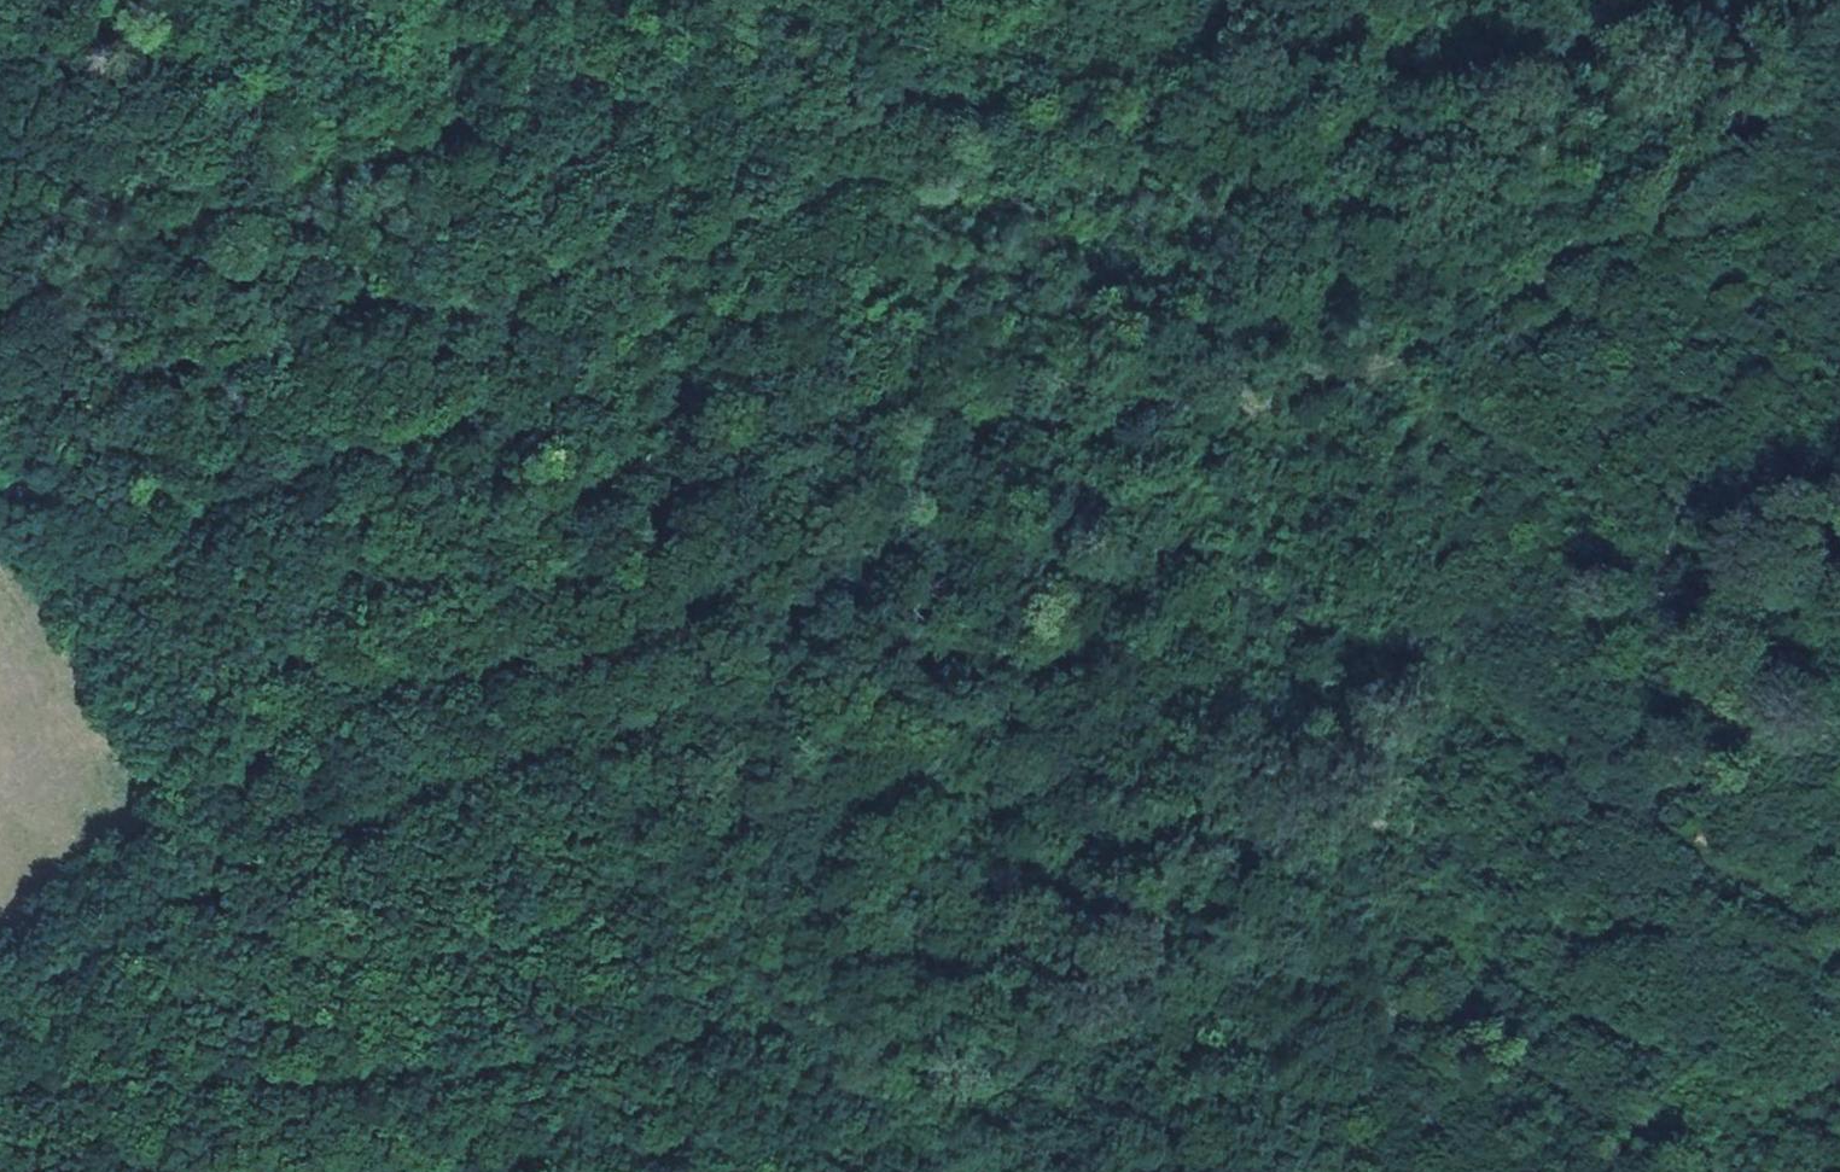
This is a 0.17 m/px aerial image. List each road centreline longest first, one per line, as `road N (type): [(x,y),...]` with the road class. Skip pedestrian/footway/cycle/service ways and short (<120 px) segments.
road 1 (track): [(544,111),(481,171),(418,406),(283,658),(220,799),(126,929),(0,1001)]
road 2 (track): [(1786,0),(1496,62),(1073,74),(933,86)]
road 3 (track): [(544,111),(595,0)]

